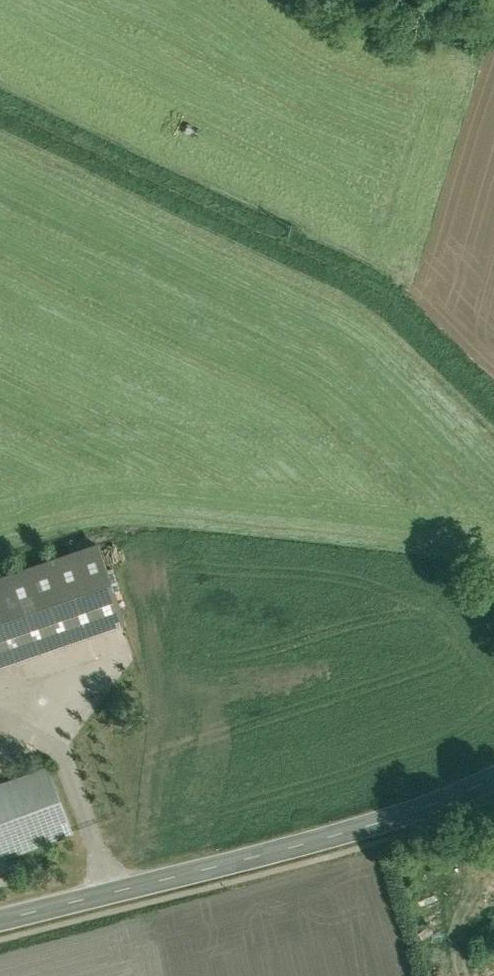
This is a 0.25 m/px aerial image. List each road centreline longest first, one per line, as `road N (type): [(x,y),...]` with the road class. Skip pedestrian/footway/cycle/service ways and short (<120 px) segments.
road 1 (tertiary): [(493,776),(347,831),(0,912)]

